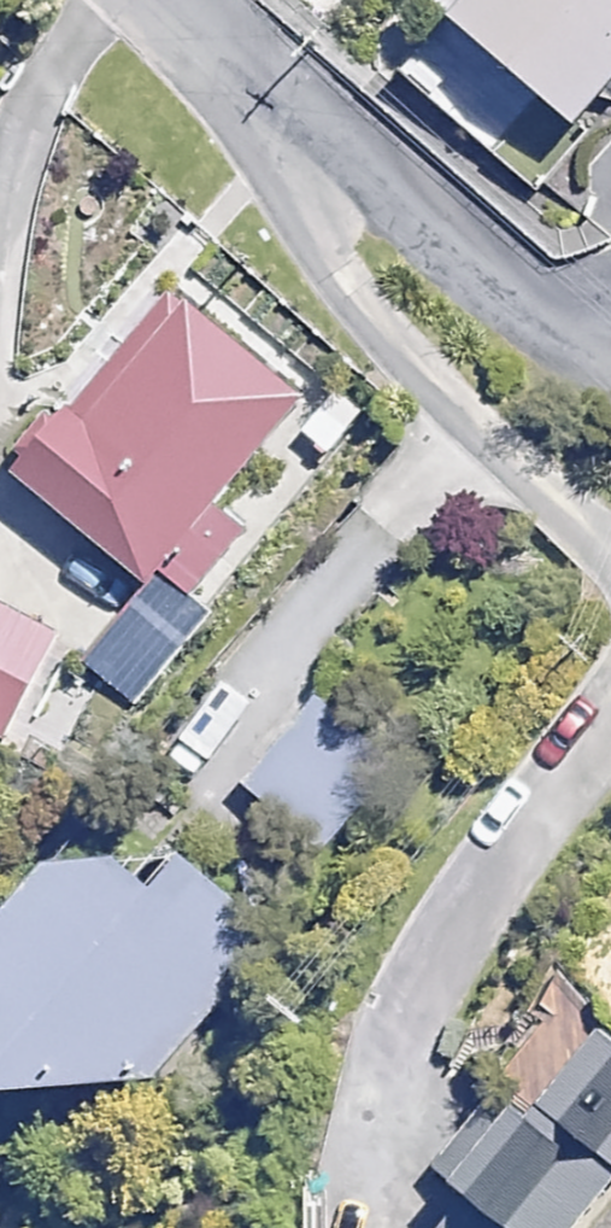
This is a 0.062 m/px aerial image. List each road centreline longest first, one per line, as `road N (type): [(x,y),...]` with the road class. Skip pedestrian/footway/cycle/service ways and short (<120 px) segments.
road 1 (residential): [(243,66),(305,231),(397,354),(574,525),(610,574)]
road 2 (residential): [(610,720),(439,950),(375,1068),(343,1170),(339,1227)]
road 3 (residential): [(243,66),(572,338)]

